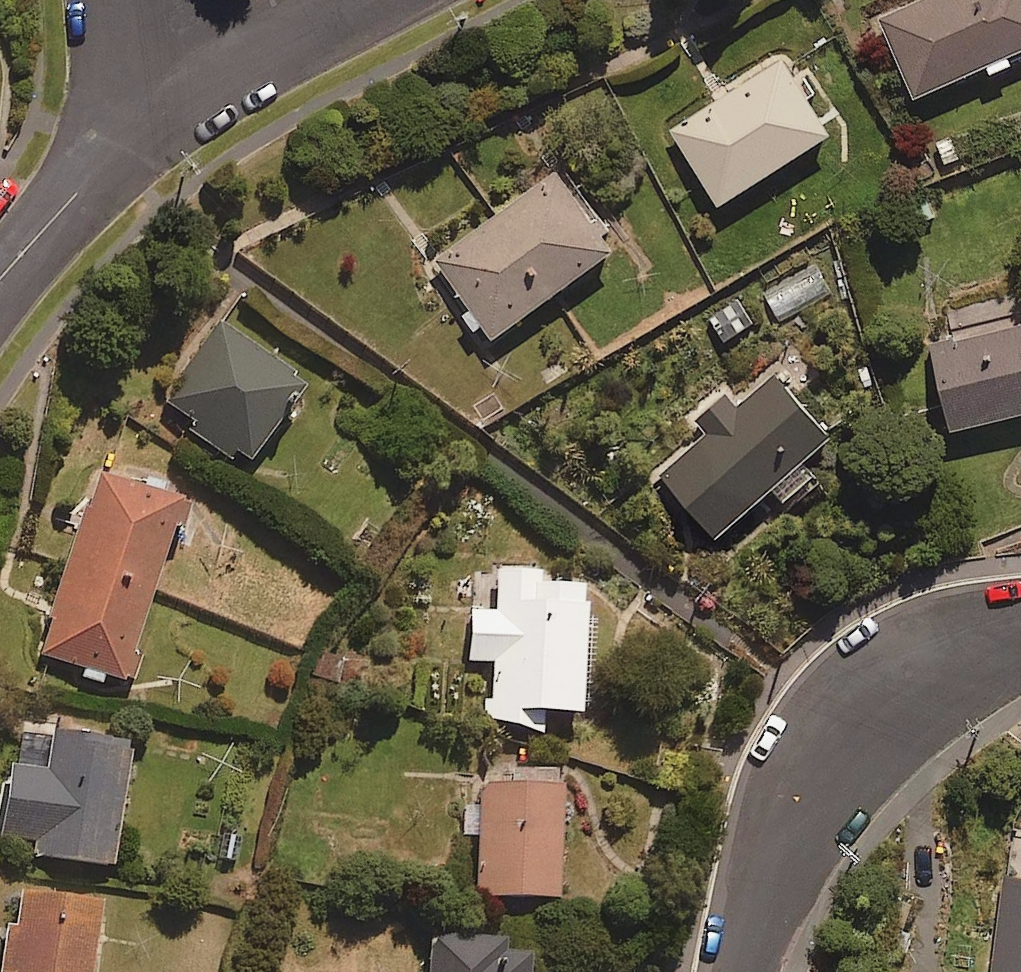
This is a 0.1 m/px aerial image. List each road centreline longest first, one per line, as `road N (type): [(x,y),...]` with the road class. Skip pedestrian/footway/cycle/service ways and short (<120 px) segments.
road 1 (residential): [(750,971),(779,839),(861,712),(979,648),(1020,634)]
road 2 (residential): [(121,130),(370,0)]
road 3 (residential): [(0,288),(121,130)]
road 4 (residential): [(121,130),(110,0)]

